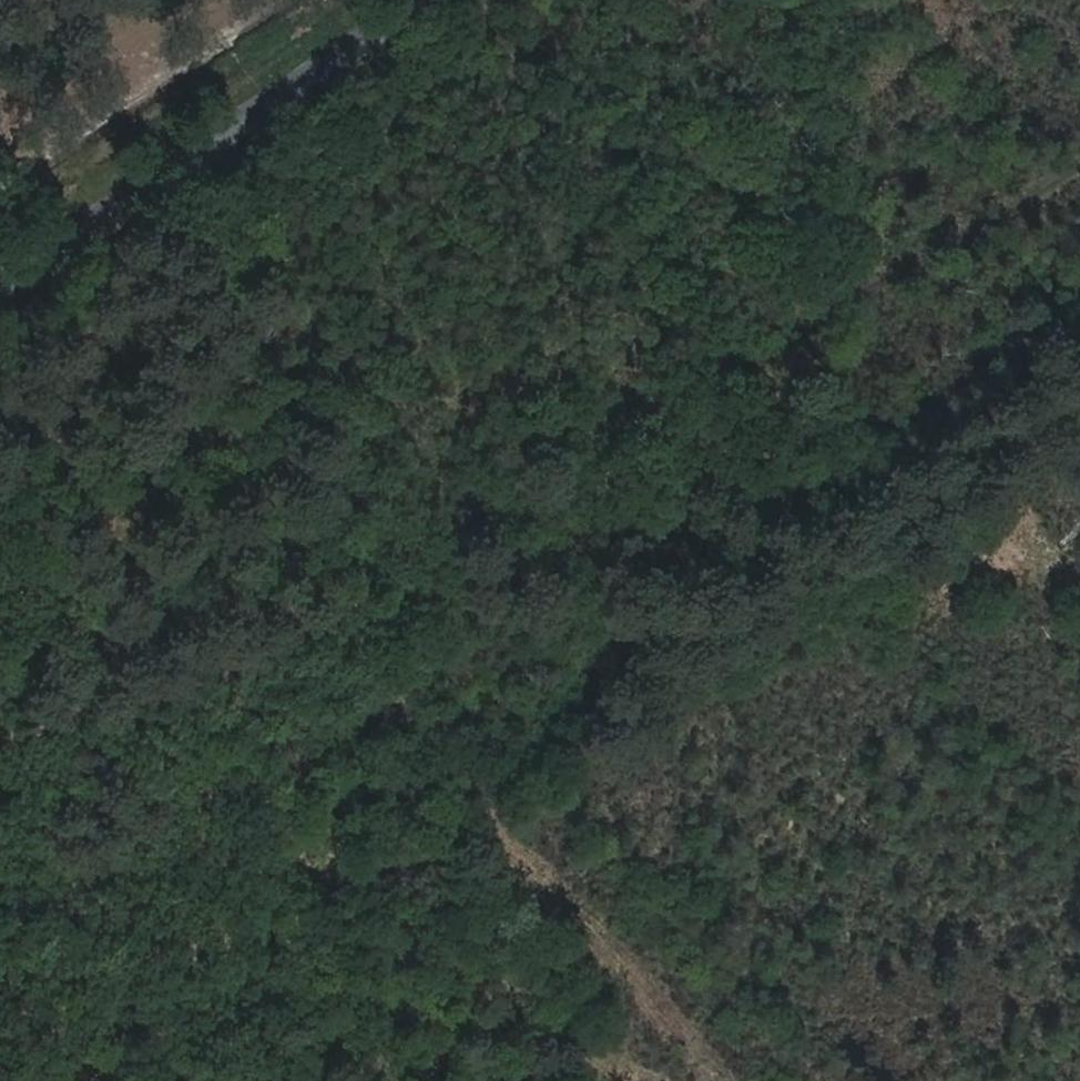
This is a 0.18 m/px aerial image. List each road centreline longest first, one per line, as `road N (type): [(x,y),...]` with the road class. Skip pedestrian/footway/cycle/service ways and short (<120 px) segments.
road 1 (tertiary): [(431,0),(0,291)]

